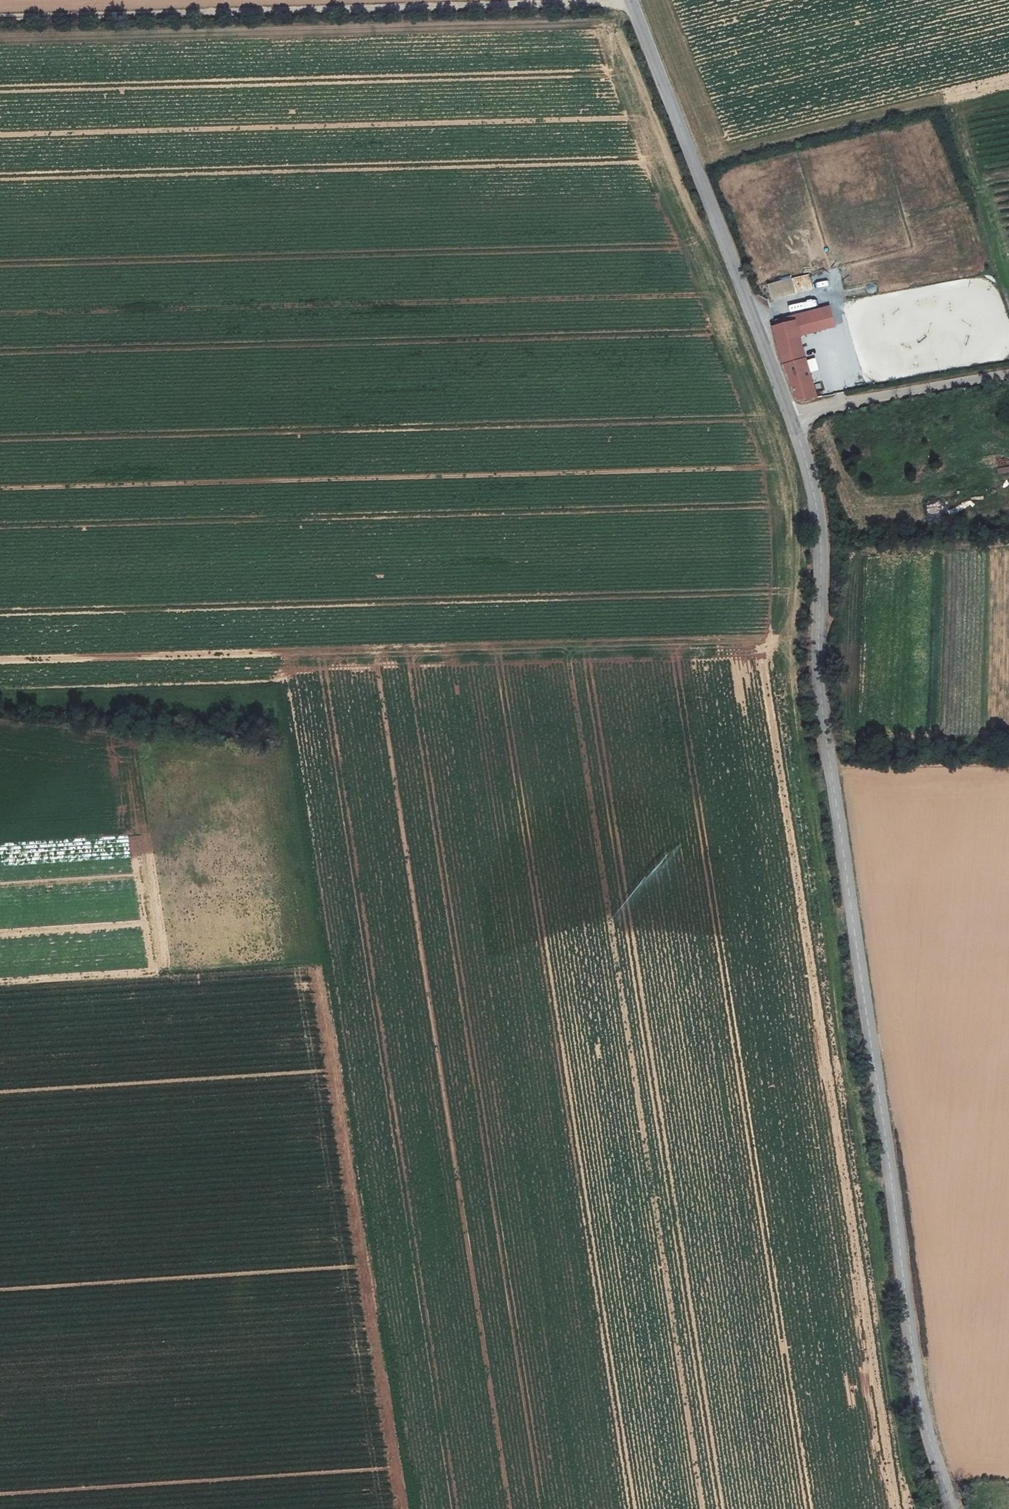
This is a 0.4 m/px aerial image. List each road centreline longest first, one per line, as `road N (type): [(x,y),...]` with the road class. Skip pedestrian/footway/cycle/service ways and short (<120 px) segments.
road 1 (unclassified): [(947,1508),(936,1481),(819,676),(820,540),(789,417)]
road 2 (unclassified): [(789,417),(624,0)]
road 3 (unclassified): [(789,417),(1008,373)]

